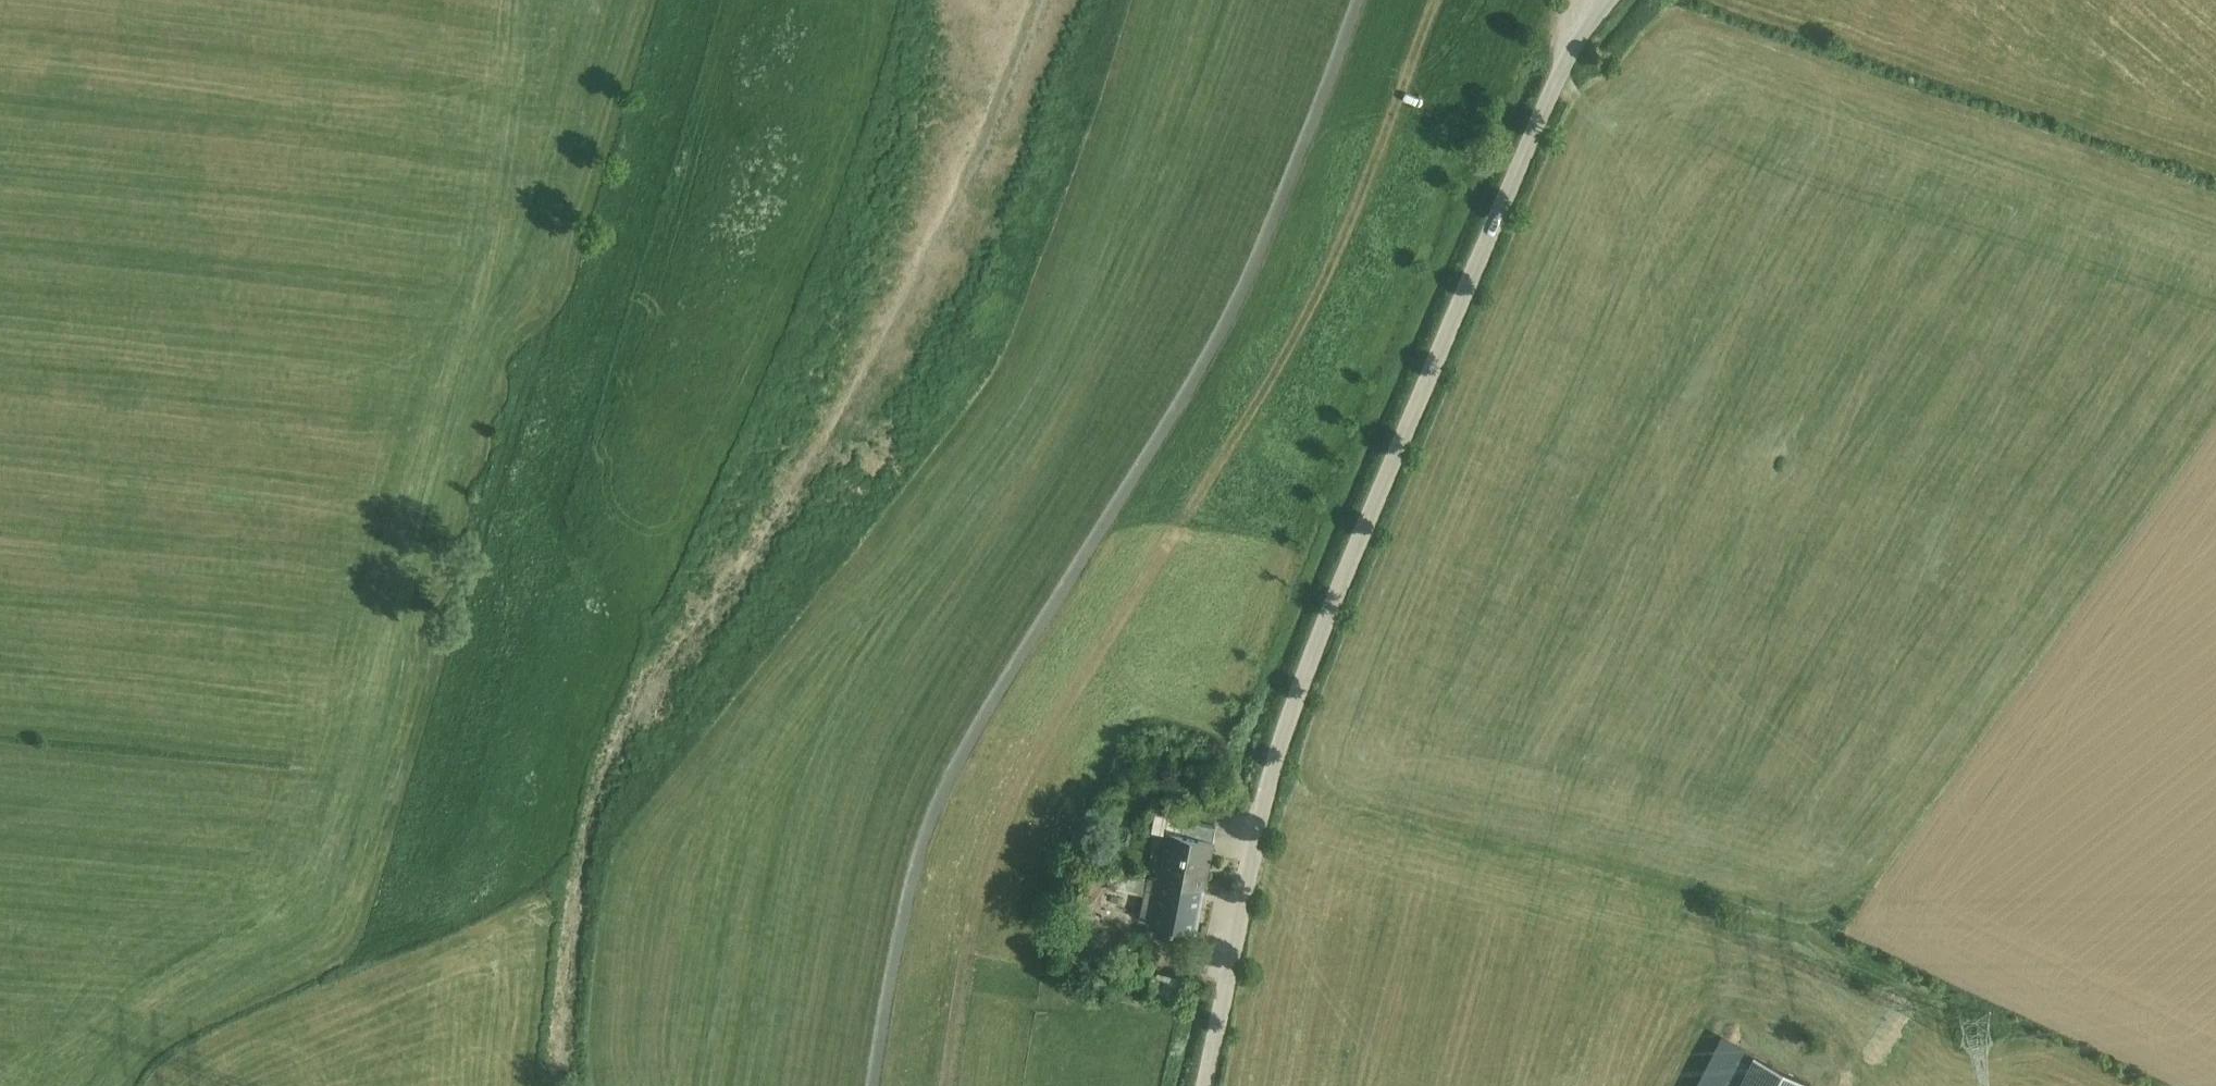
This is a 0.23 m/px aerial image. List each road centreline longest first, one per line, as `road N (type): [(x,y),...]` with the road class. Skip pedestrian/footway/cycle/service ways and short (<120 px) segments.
road 1 (unclassified): [(1204,1085),(1269,783),(1307,668),(1564,65),(1610,0)]

